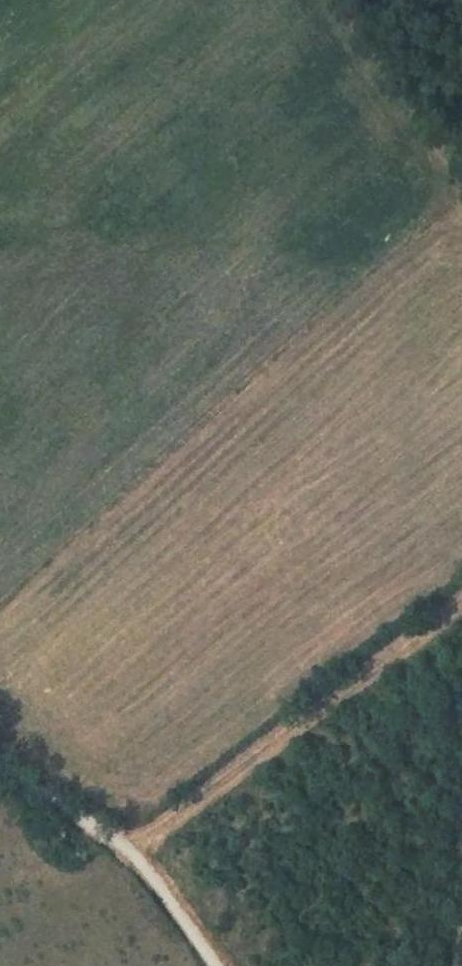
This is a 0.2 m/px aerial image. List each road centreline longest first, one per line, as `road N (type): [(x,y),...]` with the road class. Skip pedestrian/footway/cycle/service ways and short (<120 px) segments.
road 1 (track): [(132,847),(461,600)]
road 2 (track): [(0,769),(132,847),(216,965)]

